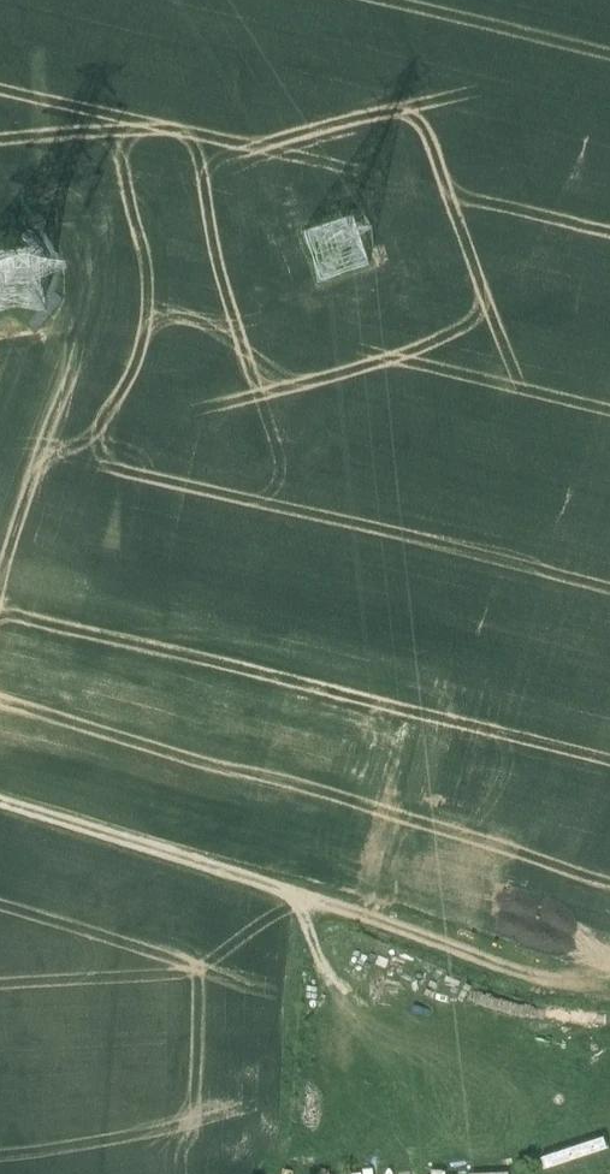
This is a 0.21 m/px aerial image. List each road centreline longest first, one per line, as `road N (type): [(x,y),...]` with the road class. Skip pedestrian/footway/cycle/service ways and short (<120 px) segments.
road 1 (track): [(0,801),(505,966)]

